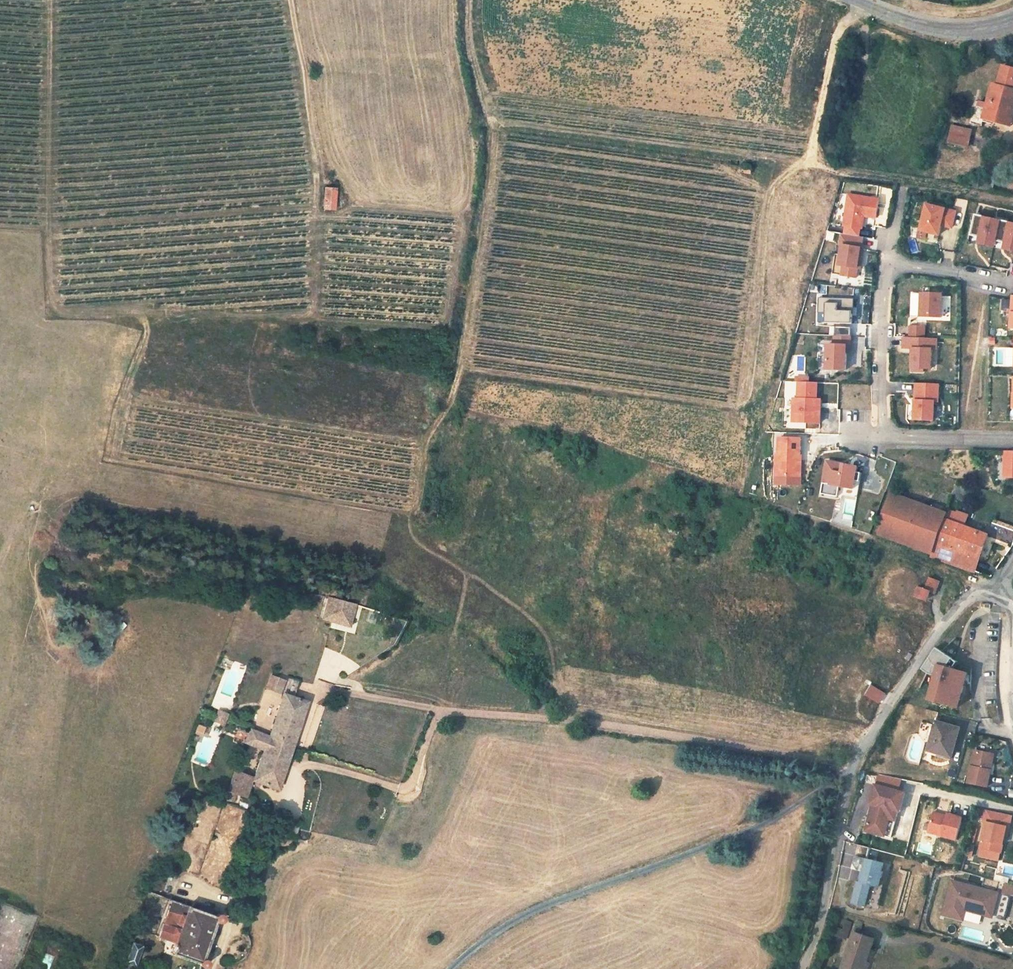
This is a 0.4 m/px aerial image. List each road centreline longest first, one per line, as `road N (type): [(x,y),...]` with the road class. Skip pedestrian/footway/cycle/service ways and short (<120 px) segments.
road 1 (track): [(48,230),(57,312),(137,310),(146,324),(113,456),(409,512),(428,436),(457,389),(485,220),(493,125),(469,38),(469,0)]
road 2 (track): [(322,683),(438,710),(821,757),(856,773)]
road 3 (residential): [(856,773),(538,907),(451,968)]
road 4 (residential): [(231,968),(322,683)]
road 5 (track): [(0,227),(48,230),(50,0)]
road 6 (residential): [(856,773),(909,670),(959,609),(1002,579)]
road 7 (residential): [(800,968),(856,773)]
road 8 (residential): [(880,439),(891,265)]
road 9 (residential): [(1012,22),(942,31),(849,0)]
road 10 (residential): [(1012,439),(880,439)]
road 11 (residential): [(891,265),(1012,285)]

